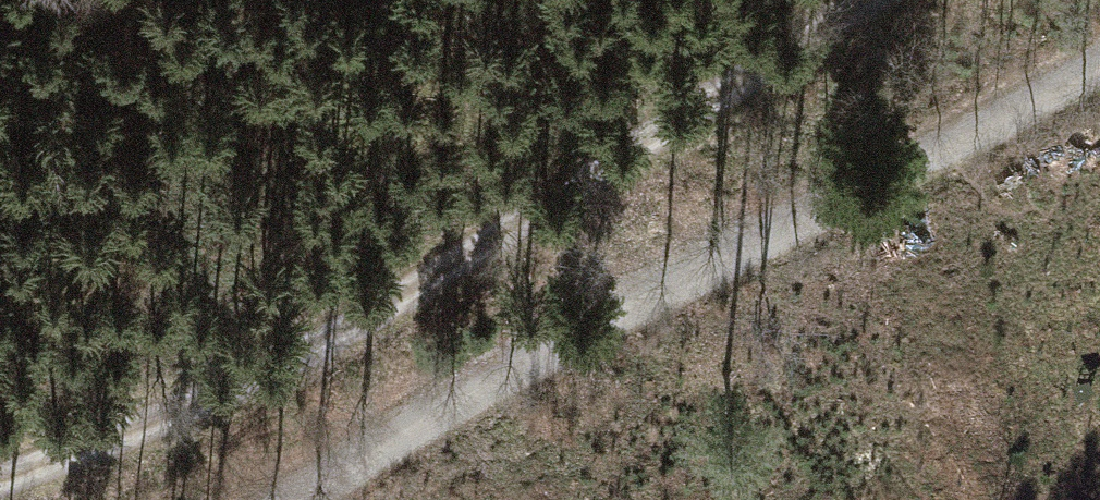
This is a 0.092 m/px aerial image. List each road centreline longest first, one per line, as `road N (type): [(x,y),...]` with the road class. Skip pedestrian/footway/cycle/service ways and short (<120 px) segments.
road 1 (track): [(0,480),(191,405),(352,326),(872,0)]
road 2 (track): [(1099,67),(665,291),(289,499)]

